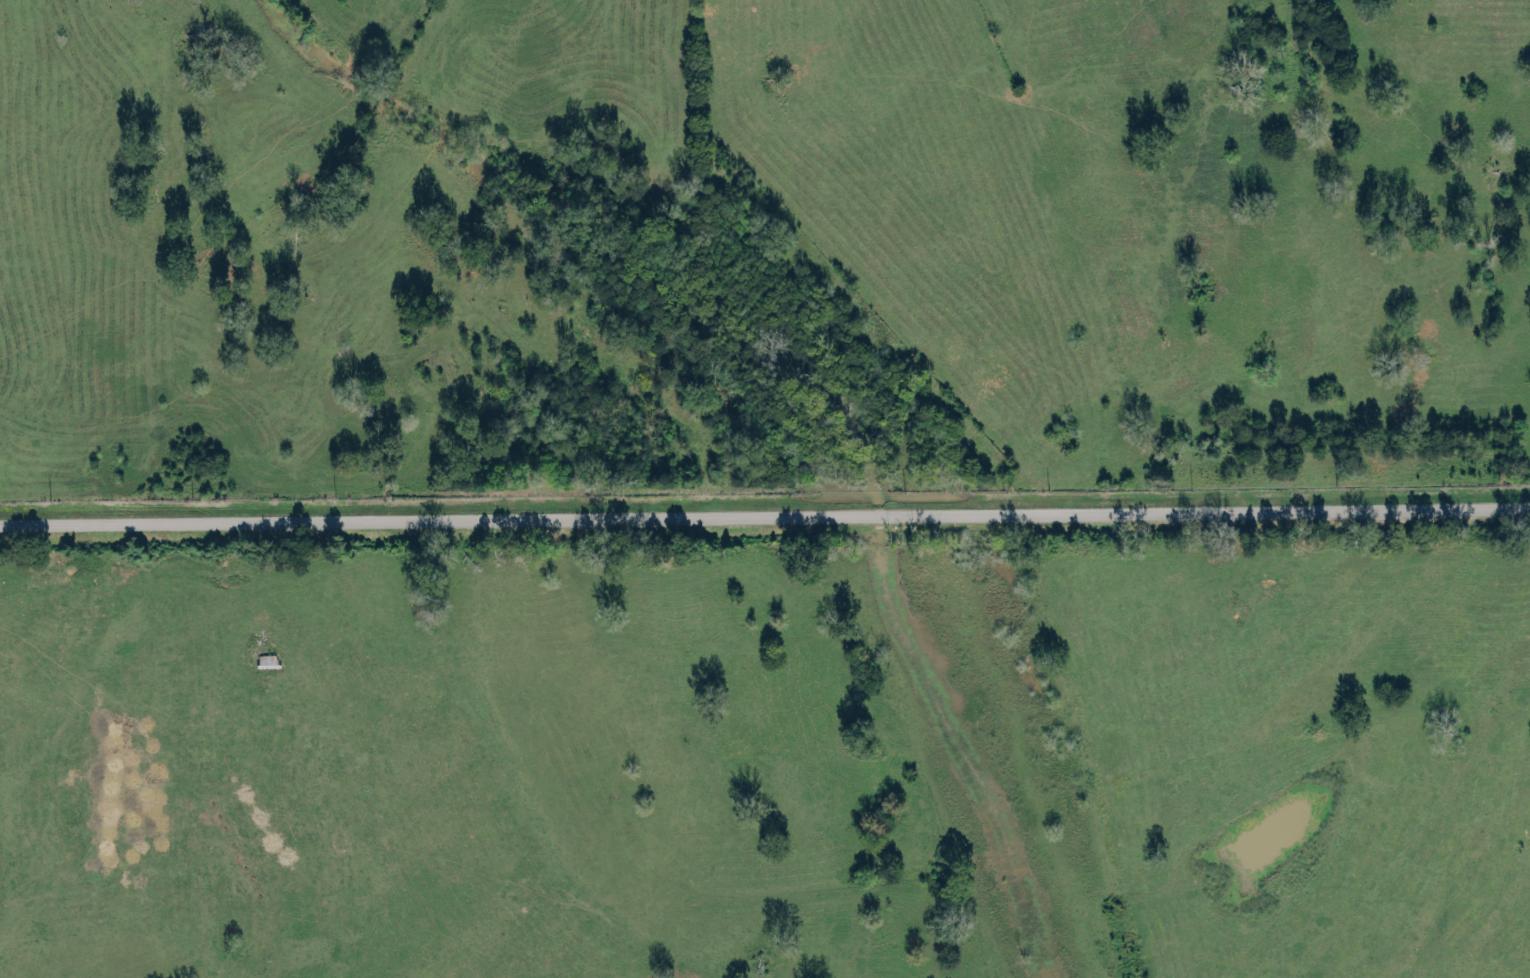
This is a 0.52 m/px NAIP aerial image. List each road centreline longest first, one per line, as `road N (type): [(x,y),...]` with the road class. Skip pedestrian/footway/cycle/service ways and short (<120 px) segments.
road 1 (residential): [(1529,508),(0,524)]

